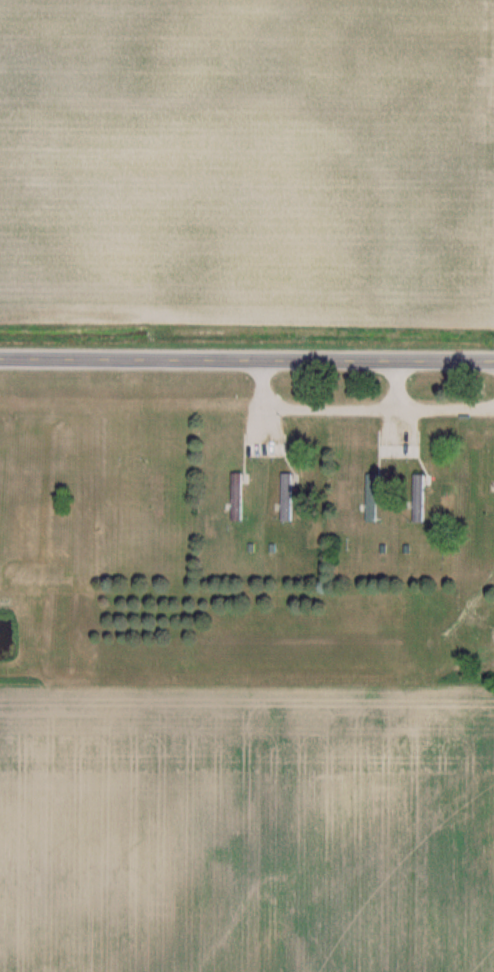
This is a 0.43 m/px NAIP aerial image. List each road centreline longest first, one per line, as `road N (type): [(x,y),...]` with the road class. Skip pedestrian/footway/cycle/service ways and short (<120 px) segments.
road 1 (tertiary): [(493,361),(0,358)]

